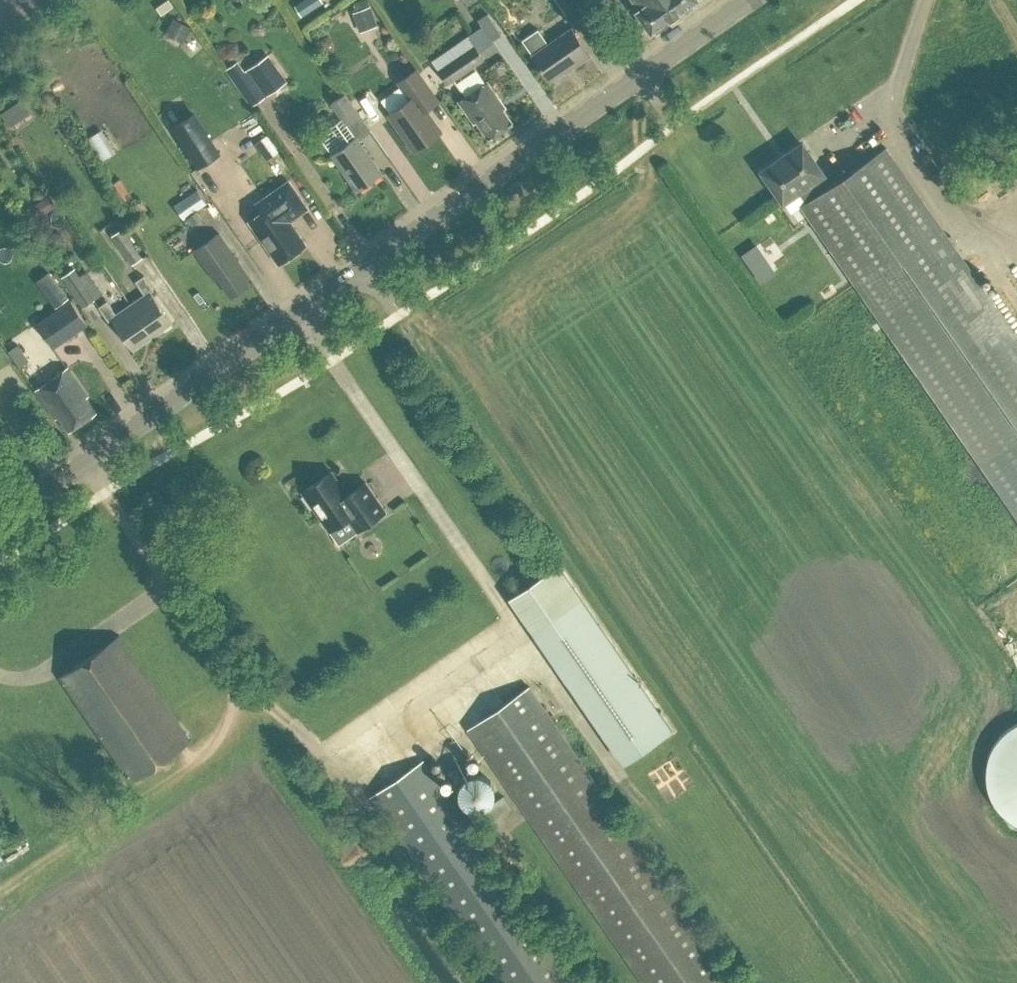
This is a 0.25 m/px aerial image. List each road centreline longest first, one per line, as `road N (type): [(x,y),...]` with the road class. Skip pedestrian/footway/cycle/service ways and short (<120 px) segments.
road 1 (tertiary): [(0,522),(738,0)]

